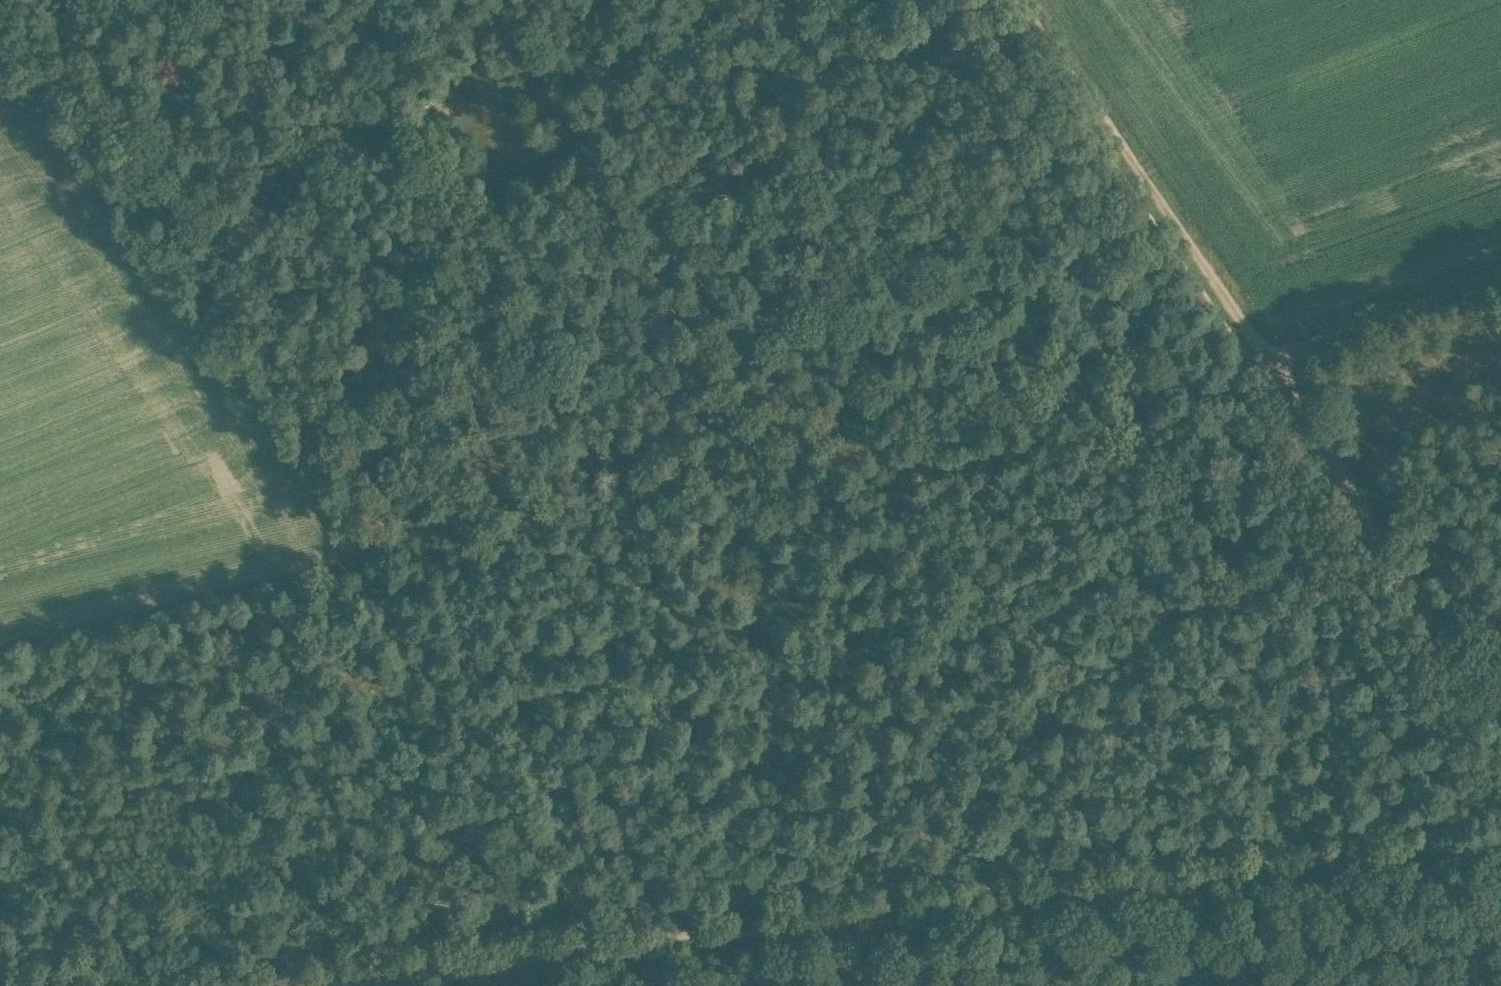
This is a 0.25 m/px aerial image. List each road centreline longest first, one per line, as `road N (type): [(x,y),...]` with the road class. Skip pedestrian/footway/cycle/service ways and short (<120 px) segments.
road 1 (track): [(1500,816),(1412,850),(1262,856),(1122,889),(976,882),(841,927),(743,925),(714,938),(664,928),(613,949),(558,946),(488,972),(354,985)]
road 2 (unclassified): [(1262,356),(1008,0)]
road 3 (track): [(1281,385),(1500,719)]
road 4 (track): [(1262,356),(1500,273)]

